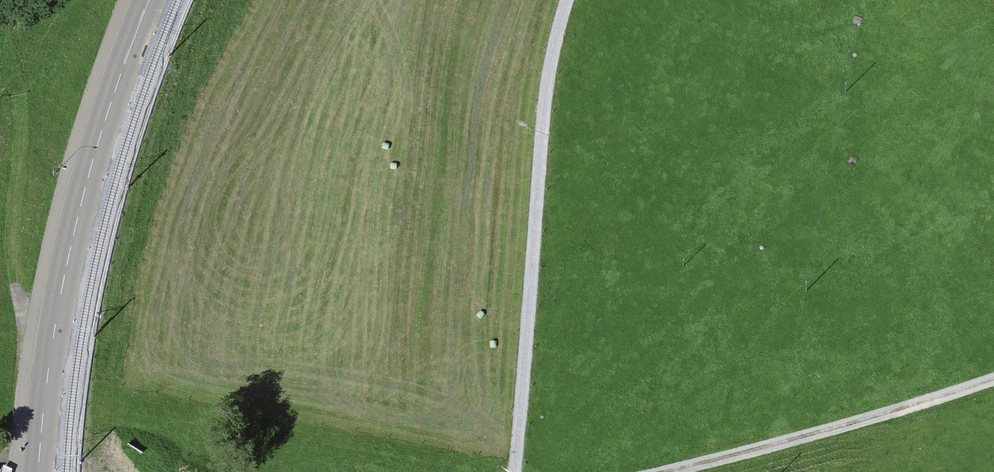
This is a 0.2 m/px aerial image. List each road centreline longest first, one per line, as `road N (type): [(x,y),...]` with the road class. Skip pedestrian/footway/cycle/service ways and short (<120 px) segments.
road 1 (secondary): [(151,0),(85,186),(57,309),(39,471)]
road 2 (track): [(566,0),(544,74),(517,471)]
road 3 (track): [(3,0),(17,97),(10,266),(26,322),(49,361)]
road 4 (track): [(662,471),(993,378)]

